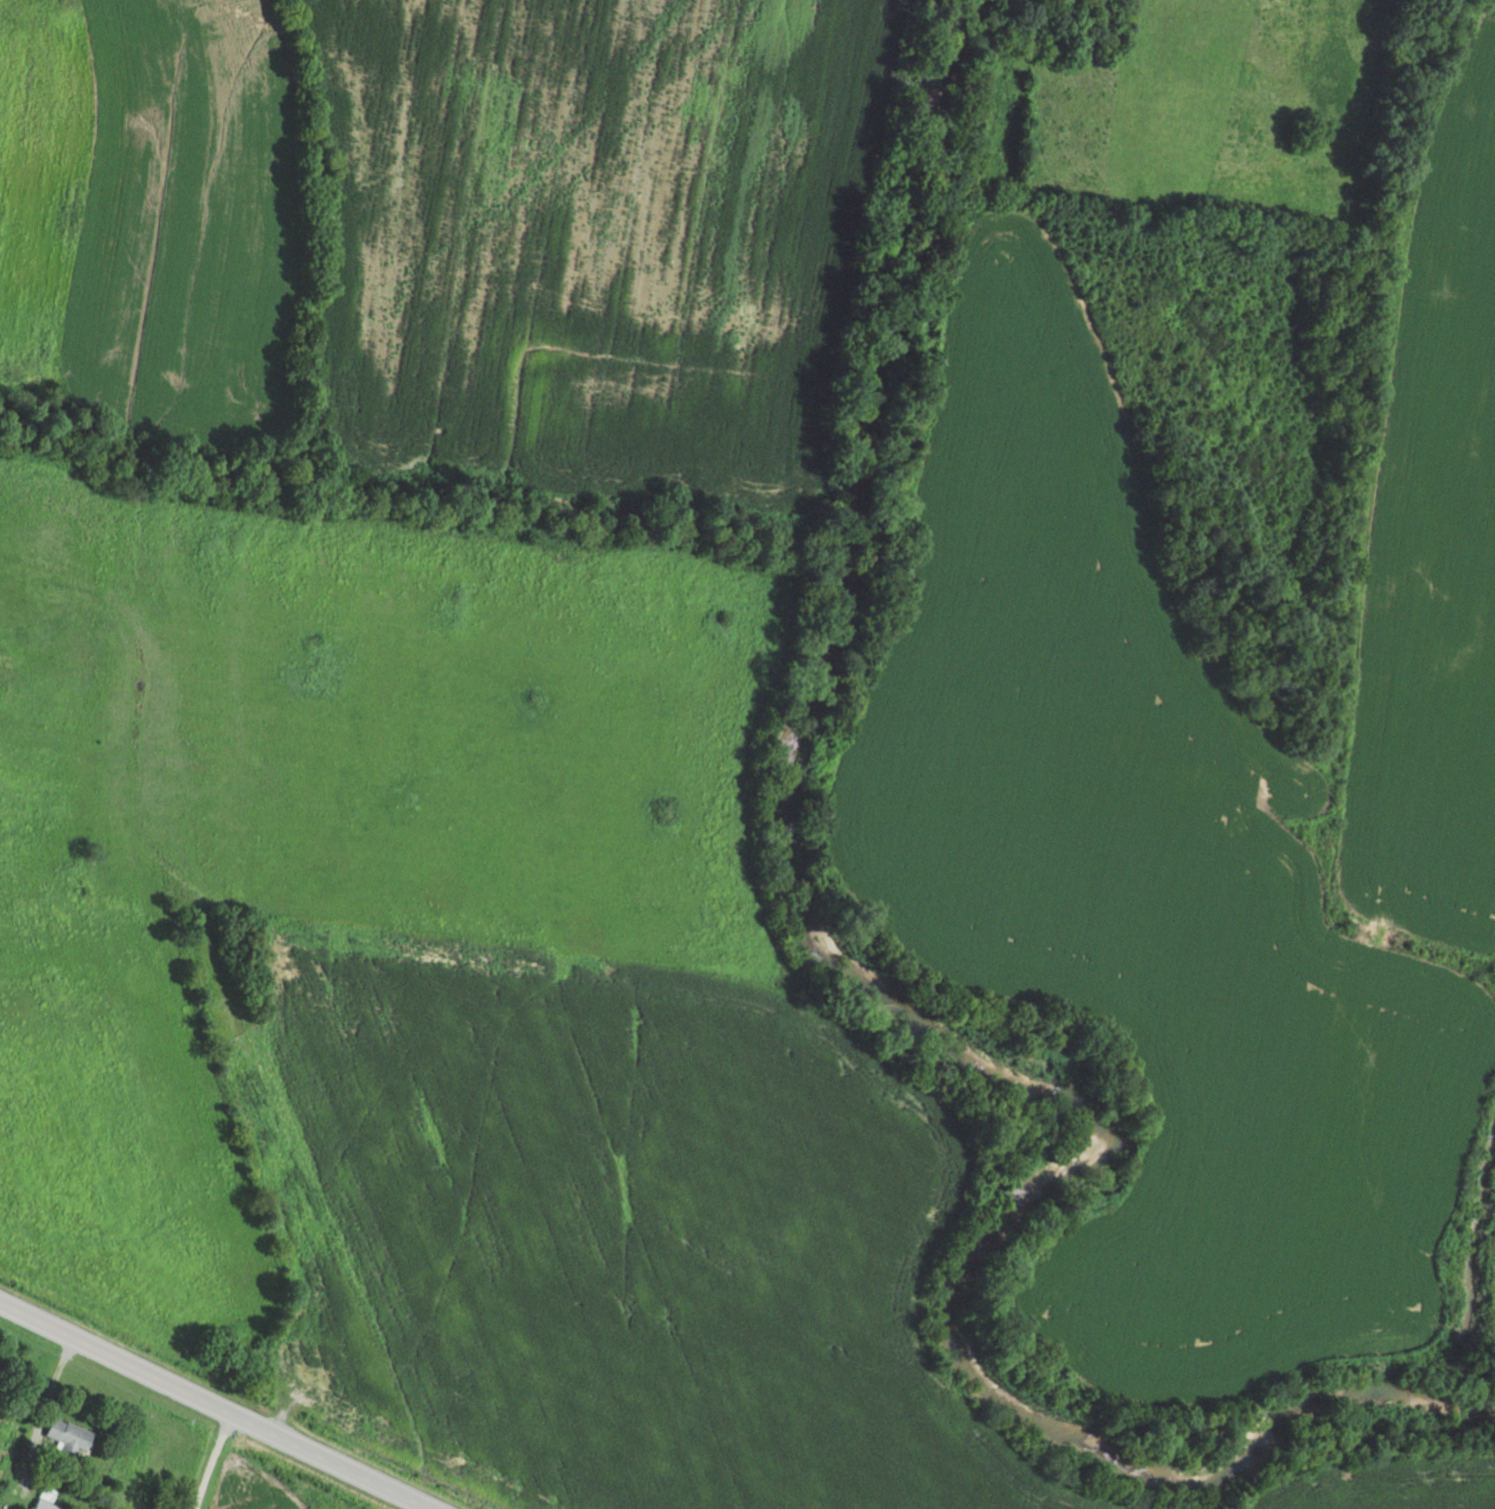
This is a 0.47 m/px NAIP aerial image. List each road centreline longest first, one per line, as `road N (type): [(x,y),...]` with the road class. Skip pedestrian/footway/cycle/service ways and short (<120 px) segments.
road 1 (primary): [(0,1299),(435,1508)]

